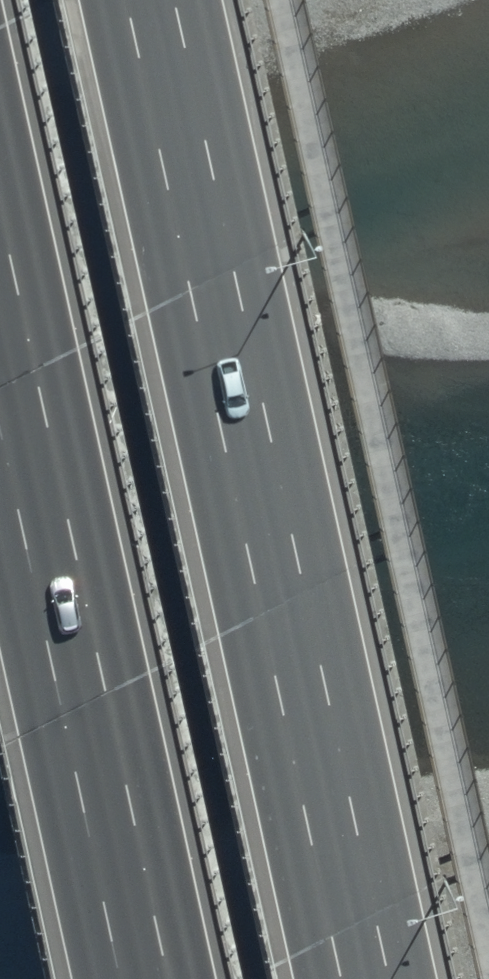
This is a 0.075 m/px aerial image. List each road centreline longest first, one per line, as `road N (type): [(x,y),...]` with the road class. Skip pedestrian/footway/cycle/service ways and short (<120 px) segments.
road 1 (motorway): [(146,0),(361,978)]
road 2 (motorway): [(141,978),(0,335)]

